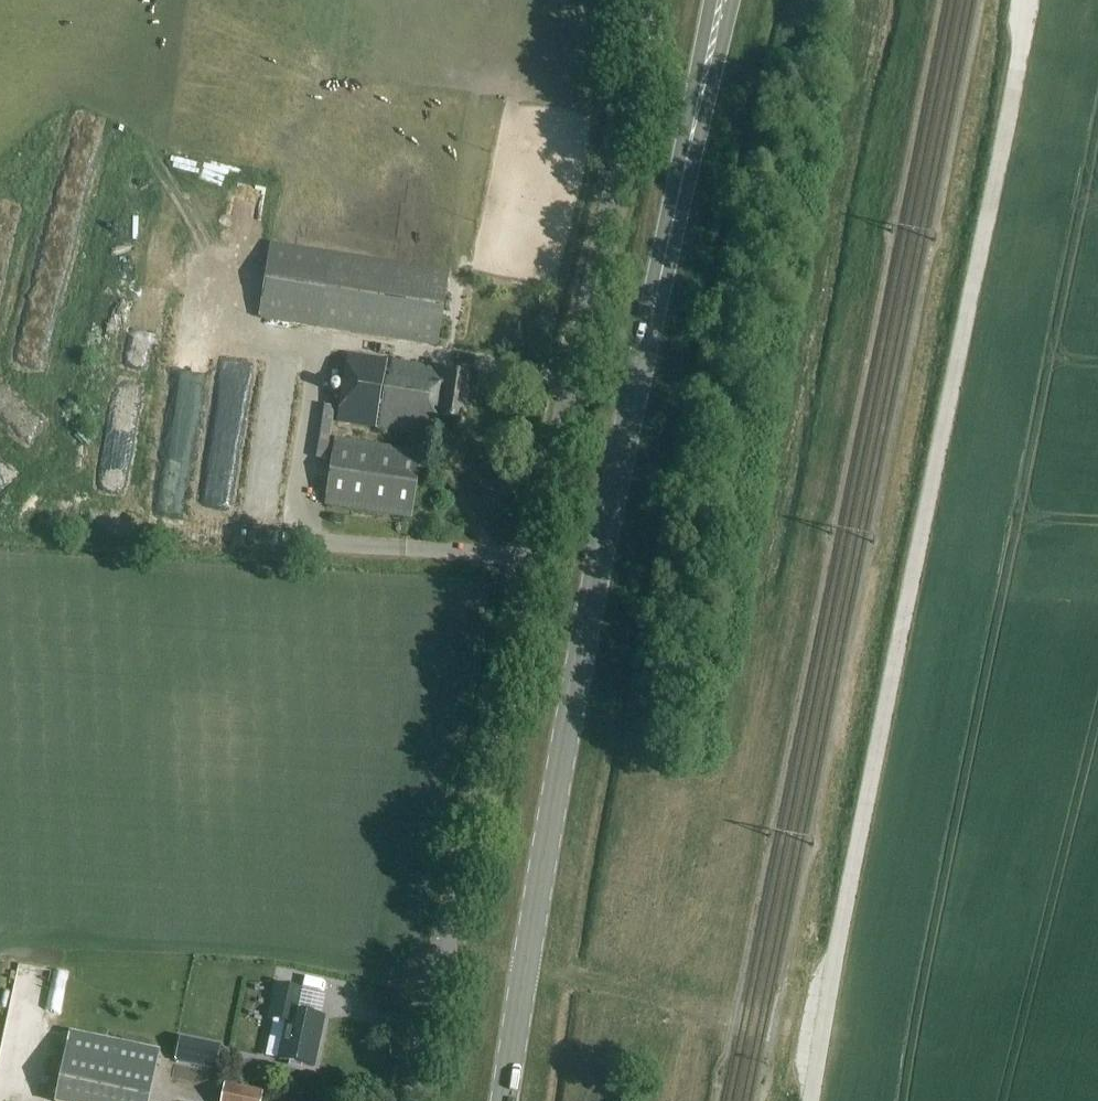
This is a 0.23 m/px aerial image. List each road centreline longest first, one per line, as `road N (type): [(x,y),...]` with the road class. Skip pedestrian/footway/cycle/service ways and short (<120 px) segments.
road 1 (unclassified): [(414,1100),(618,181),(639,54),(640,0)]
road 2 (secondary): [(506,1100),(591,595),(725,0)]
road 3 (track): [(810,1100),(1029,0)]
road 4 (track): [(1097,1054),(796,1031)]
road 5 (track): [(707,1012),(527,967)]

